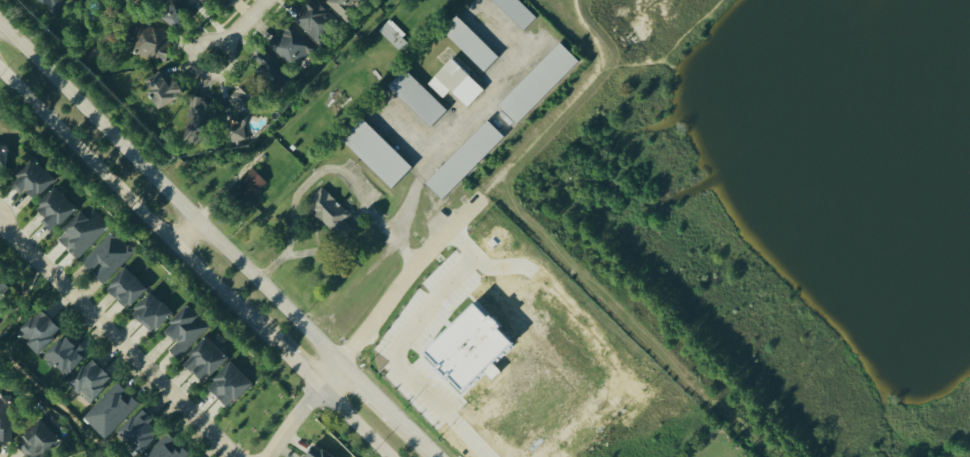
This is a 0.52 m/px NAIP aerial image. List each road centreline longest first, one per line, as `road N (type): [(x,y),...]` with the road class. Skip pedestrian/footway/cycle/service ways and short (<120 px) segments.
road 1 (secondary): [(336,367),(0,28)]
road 2 (secondary): [(0,76),(270,342)]
road 3 (residential): [(0,229),(232,456)]

